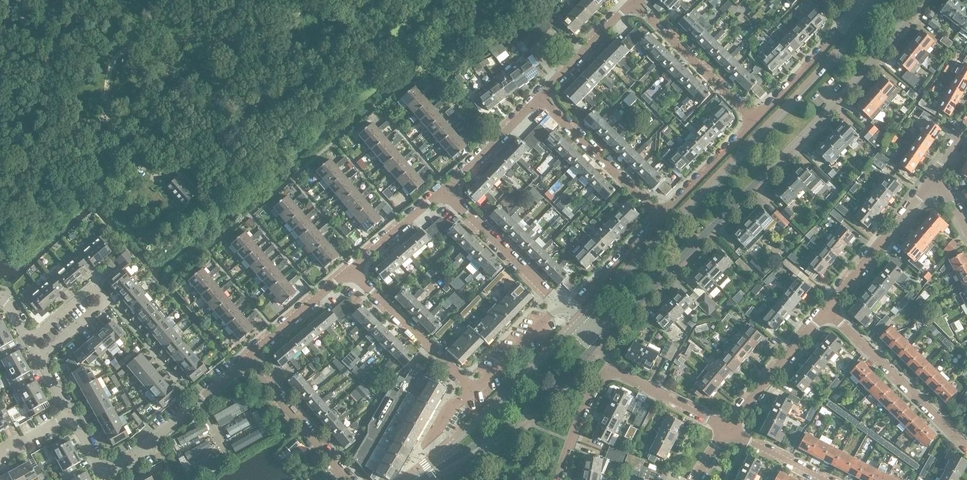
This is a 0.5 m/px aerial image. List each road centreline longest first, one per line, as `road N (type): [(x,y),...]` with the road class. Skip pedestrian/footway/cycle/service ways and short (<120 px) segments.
road 1 (tertiary): [(600,340),(827,109),(917,0)]
road 2 (tertiary): [(862,27),(580,321)]
road 3 (residential): [(39,359),(109,301),(94,284),(26,338)]
road 4 (residential): [(966,448),(831,310)]
road 5 (tertiary): [(455,458),(524,415),(600,340)]
road 6 (tertiary): [(580,321),(447,450)]
road 7 (residential): [(539,97),(663,216)]
road 8 (residential): [(473,390),(350,271)]
road 9 (residential): [(831,310),(936,178)]
road 10 (residential): [(757,117),(635,1)]
road 11 (residential): [(561,303),(444,188)]
road 12 (residential): [(727,431),(831,310)]
road 13 (residential): [(351,479),(248,362)]
road 14 (residential): [(350,271),(248,362)]
road 15 (residential): [(663,216),(757,117)]
road 16 (residential): [(757,117),(850,18)]
road 17 (residential): [(539,97),(635,1)]
road 18 (residential): [(560,479),(599,385),(607,373),(626,375)]
road 19 (residential): [(568,309),(663,216)]
road 20 (residential): [(444,188),(539,97)]
road 21 (residential): [(350,271),(444,188)]
road 22 (residential): [(561,303),(473,390)]
road 23 (residential): [(99,473),(197,404)]

